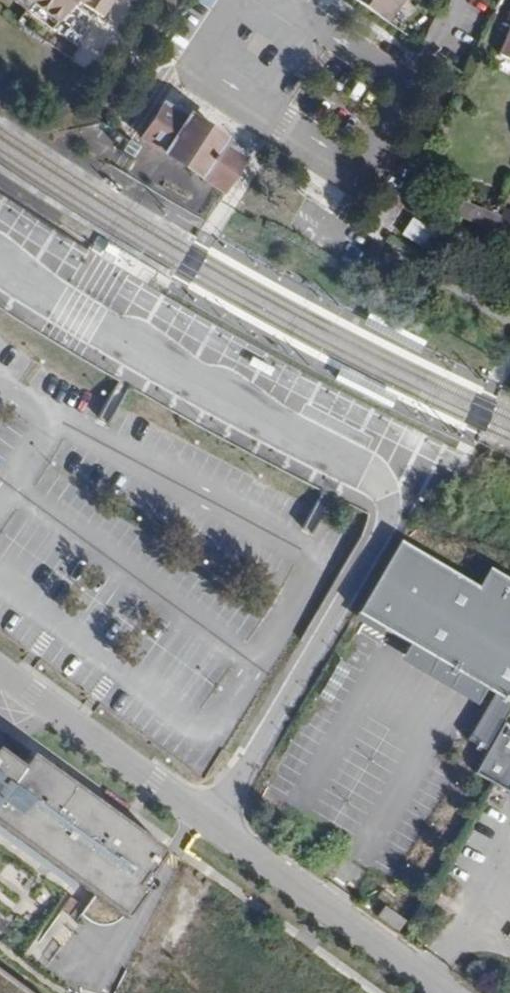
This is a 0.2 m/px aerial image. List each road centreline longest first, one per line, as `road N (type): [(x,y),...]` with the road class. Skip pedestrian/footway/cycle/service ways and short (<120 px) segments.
road 1 (unclassified): [(460,992),(0,667)]
road 2 (residential): [(243,0),(202,66),(350,160),(367,158),(410,79)]
road 3 (residential): [(410,79),(297,8)]

